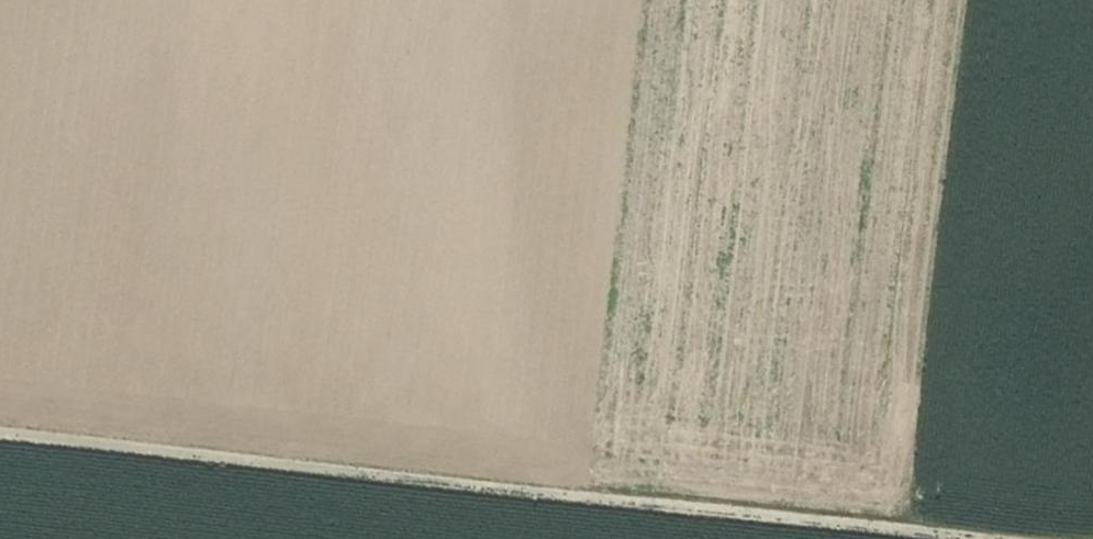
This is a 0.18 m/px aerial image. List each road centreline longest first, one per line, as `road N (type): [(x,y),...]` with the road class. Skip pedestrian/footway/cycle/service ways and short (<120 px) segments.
road 1 (track): [(0,433),(989,538)]

